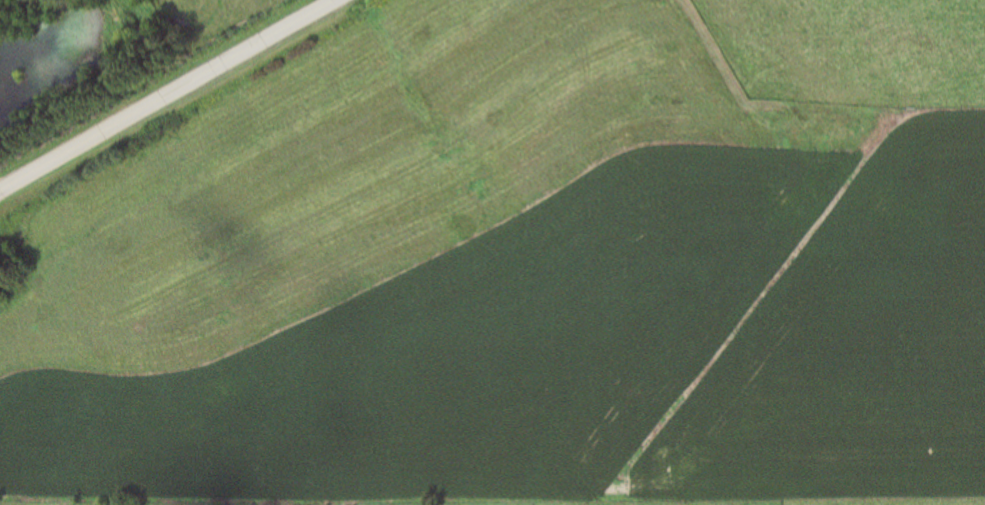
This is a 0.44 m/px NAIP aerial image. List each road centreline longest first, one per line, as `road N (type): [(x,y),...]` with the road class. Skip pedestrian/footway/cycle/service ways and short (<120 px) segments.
road 1 (secondary): [(354,0),(0,203)]

